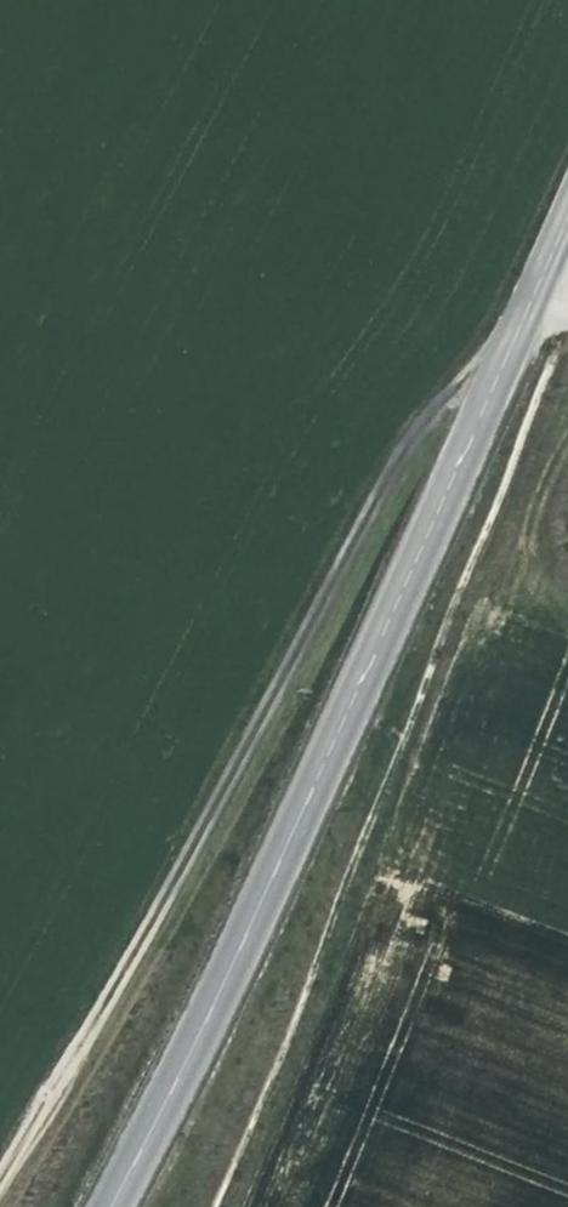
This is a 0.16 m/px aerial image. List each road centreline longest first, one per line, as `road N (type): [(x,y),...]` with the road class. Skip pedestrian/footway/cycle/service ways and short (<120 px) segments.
road 1 (tertiary): [(115,1206),(567,206)]
road 2 (track): [(0,1156),(397,450),(494,372)]

